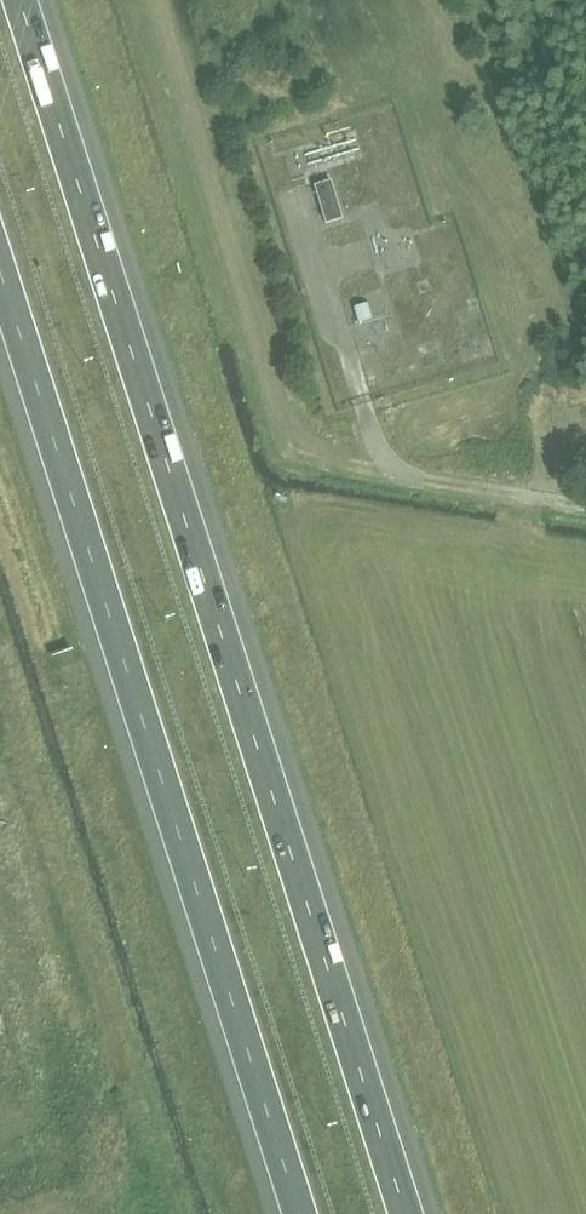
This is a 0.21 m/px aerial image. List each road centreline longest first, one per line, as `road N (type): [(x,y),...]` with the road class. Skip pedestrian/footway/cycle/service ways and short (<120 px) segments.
road 1 (motorway): [(407,1213),(22,0)]
road 2 (motorway): [(0,271),(299,1213)]
road 3 (track): [(585,506),(416,480),(387,464),(365,405)]

